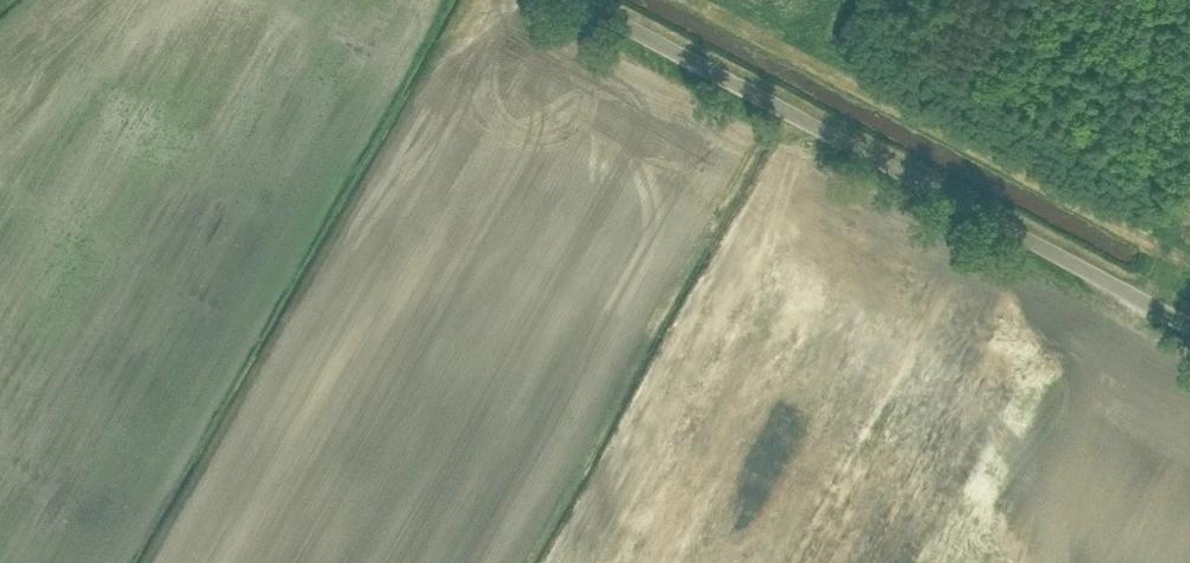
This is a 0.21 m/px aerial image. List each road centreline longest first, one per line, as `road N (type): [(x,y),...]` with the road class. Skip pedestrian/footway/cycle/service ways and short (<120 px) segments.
road 1 (unclassified): [(1189,325),(575,0)]

